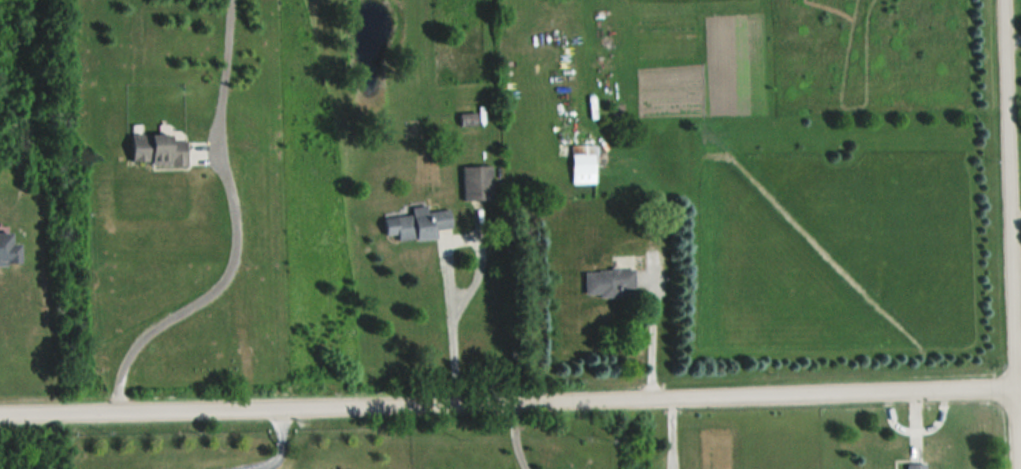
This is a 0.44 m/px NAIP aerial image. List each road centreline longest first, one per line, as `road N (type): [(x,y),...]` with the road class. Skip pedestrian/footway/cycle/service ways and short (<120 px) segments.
road 1 (residential): [(0,417),(1020,394)]
road 2 (residential): [(1002,0),(1016,468)]

